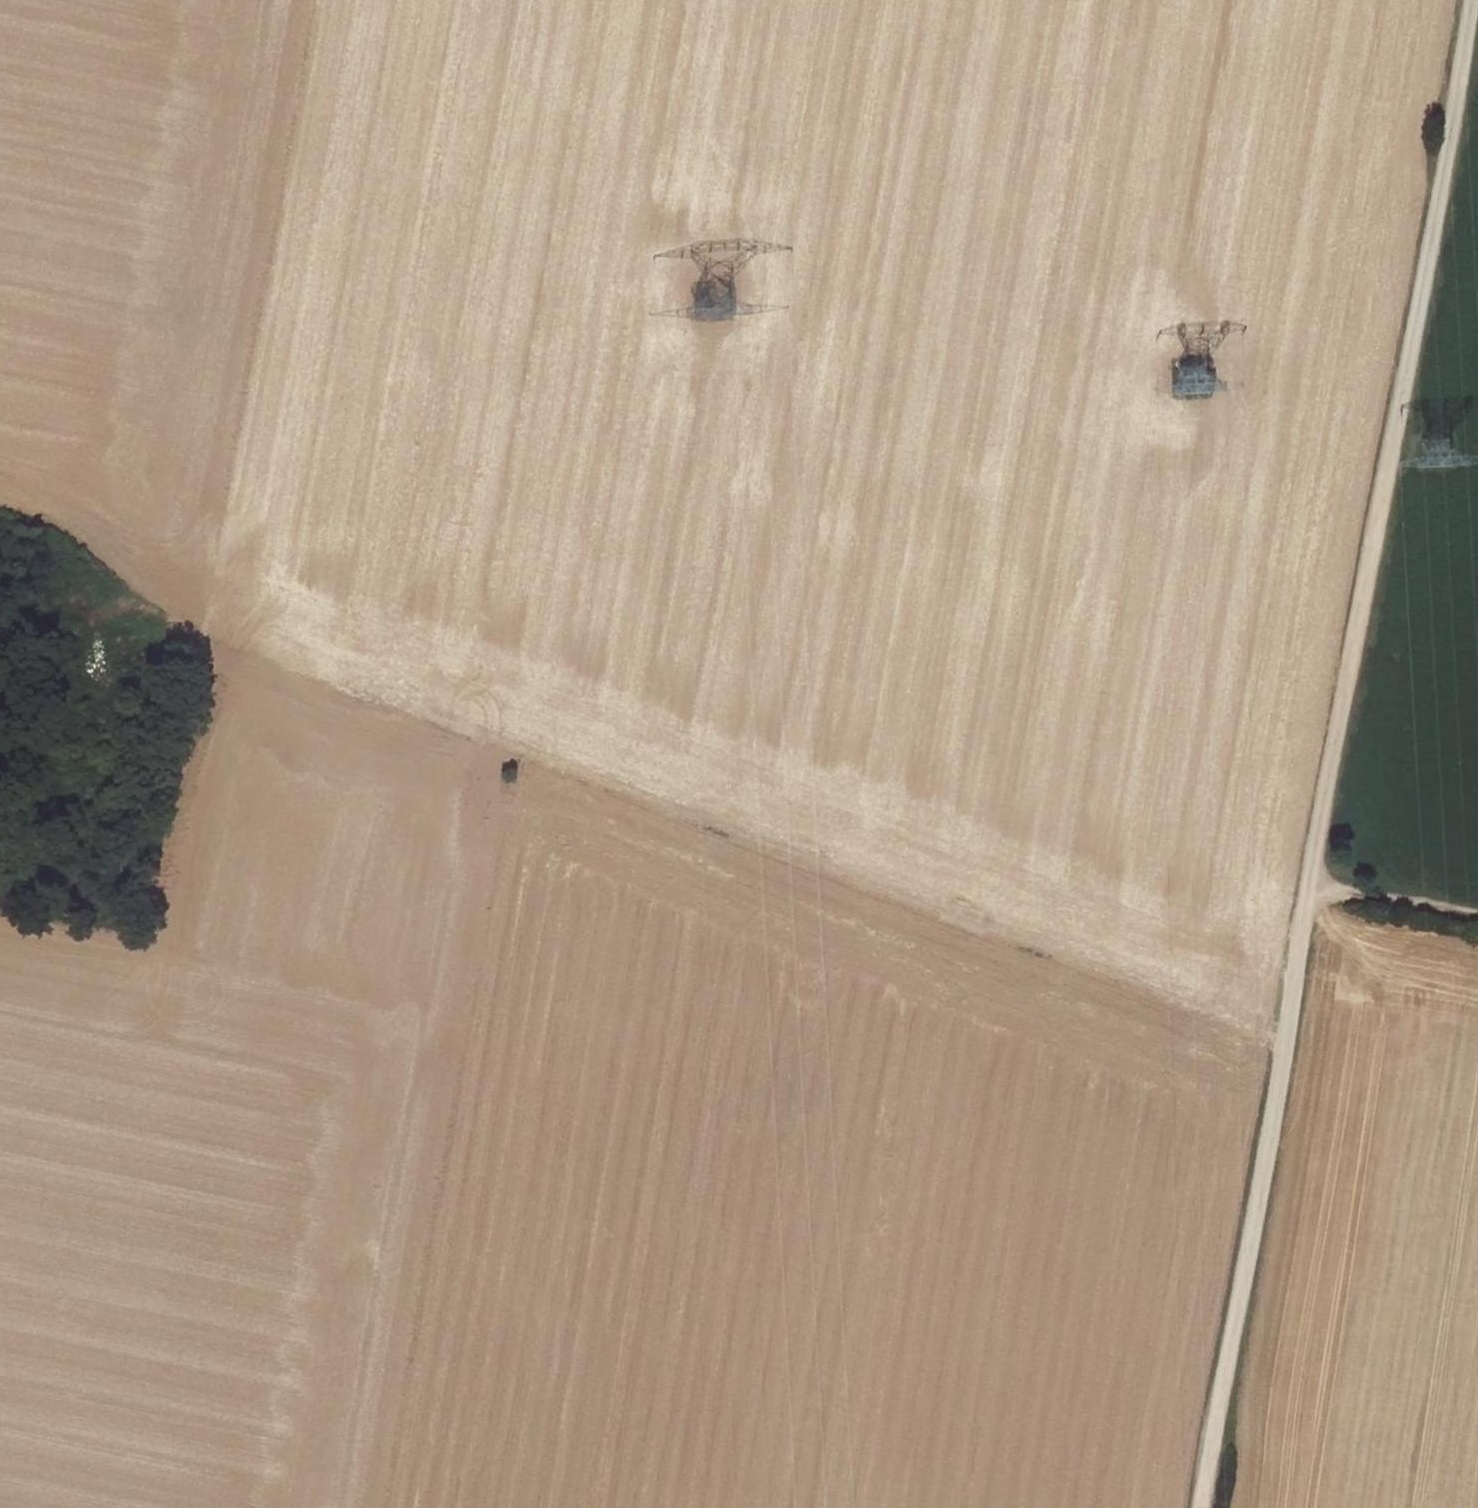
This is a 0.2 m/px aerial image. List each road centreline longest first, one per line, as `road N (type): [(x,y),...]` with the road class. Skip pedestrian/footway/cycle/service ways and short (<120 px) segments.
road 1 (track): [(1200,1507),(1477,3)]
road 2 (track): [(1312,883),(1477,924)]

